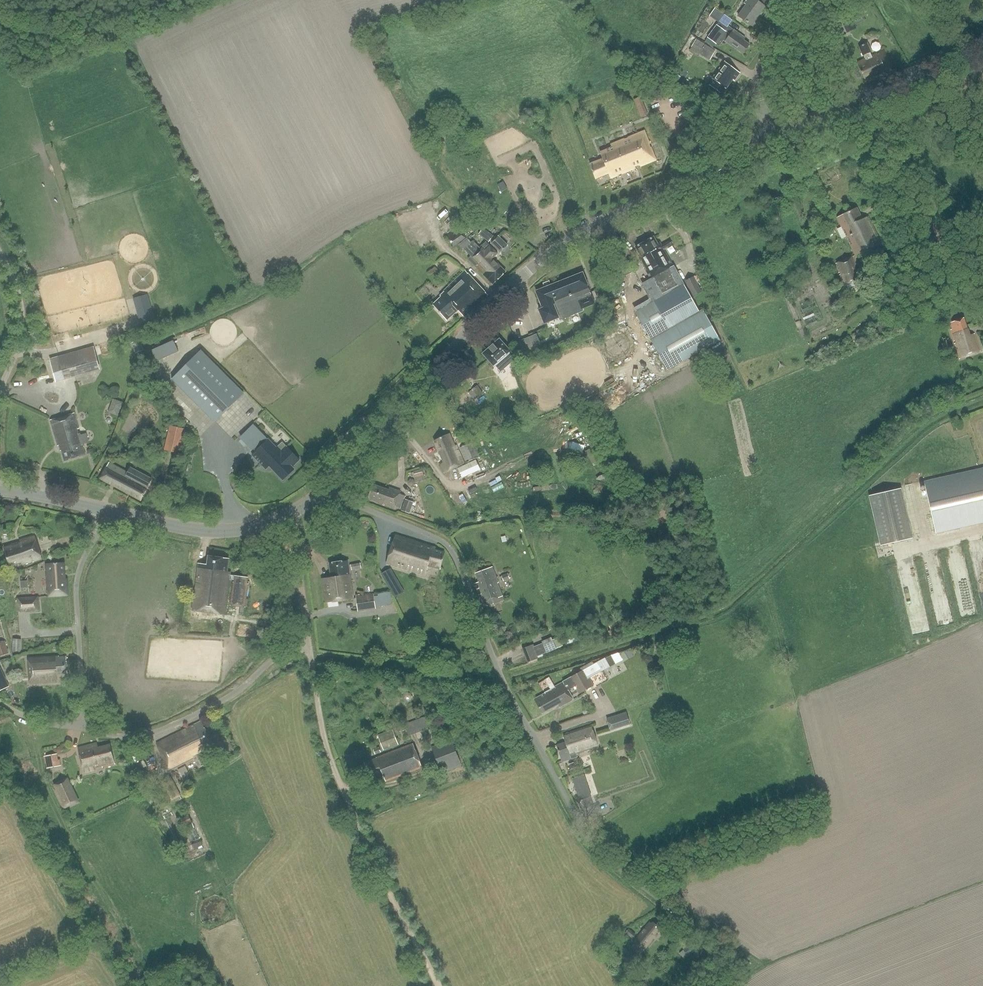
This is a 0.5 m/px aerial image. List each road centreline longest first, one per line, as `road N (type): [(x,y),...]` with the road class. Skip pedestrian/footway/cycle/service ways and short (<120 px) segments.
road 1 (residential): [(688,919),(607,857),(581,825),(508,690),(449,547),(331,486)]
road 2 (tertiary): [(331,486),(534,267),(746,152),(763,129)]
road 3 (residential): [(85,726),(121,736),(173,725),(236,692),(270,661),(309,646)]
road 4 (unclassified): [(982,315),(857,100)]
road 5 (residential): [(85,726),(77,584),(108,512)]
road 6 (track): [(437,985),(349,802)]
road 7 (tertiary): [(108,512),(212,532),(249,531),(292,516)]
road 8 (unclassified): [(349,802),(328,749),(309,646)]
road 9 (residential): [(763,129),(760,74),(811,0)]
road 10 (unclassified): [(0,390),(22,313),(0,252)]
road 11 (tertiary): [(857,100),(982,43)]
road 12 (unclassified): [(309,646),(292,516)]

